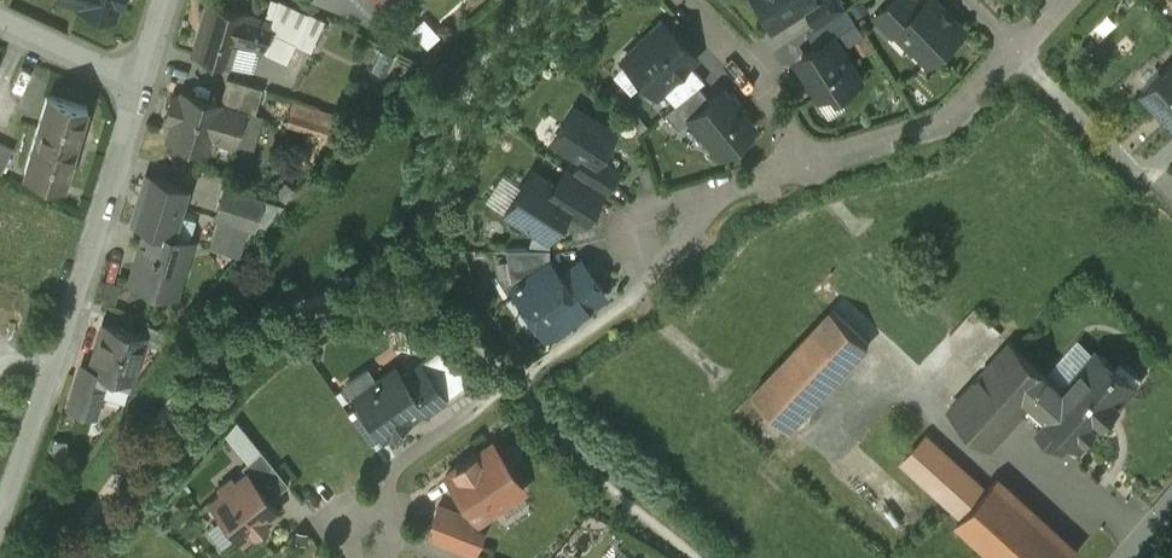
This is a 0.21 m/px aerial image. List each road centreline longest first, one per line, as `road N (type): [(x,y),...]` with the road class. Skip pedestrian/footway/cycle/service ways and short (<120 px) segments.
road 1 (residential): [(143,83),(0,525)]
road 2 (residential): [(1017,46),(949,117),(817,151)]
road 3 (residential): [(693,0),(766,74),(817,151)]
road 4 (residential): [(1017,46),(1144,178)]
road 5 (residential): [(817,151),(698,200),(663,237)]
road 6 (residential): [(143,83),(0,15)]

